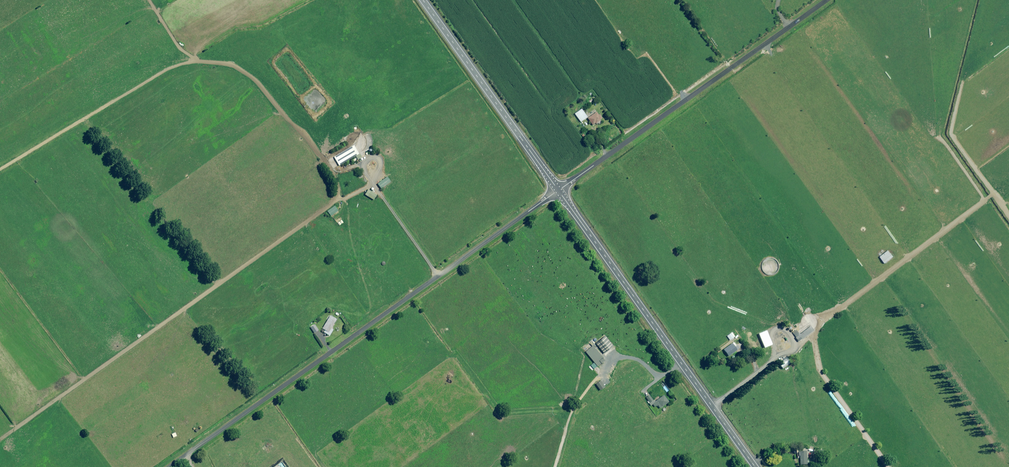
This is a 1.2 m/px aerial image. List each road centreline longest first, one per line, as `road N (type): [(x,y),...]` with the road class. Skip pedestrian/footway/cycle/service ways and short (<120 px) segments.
road 1 (unclassified): [(559,191),(169,466)]
road 2 (primary): [(755,466),(559,191)]
road 3 (unclassified): [(827,0),(559,191)]
road 4 (primary): [(559,191),(423,0)]

